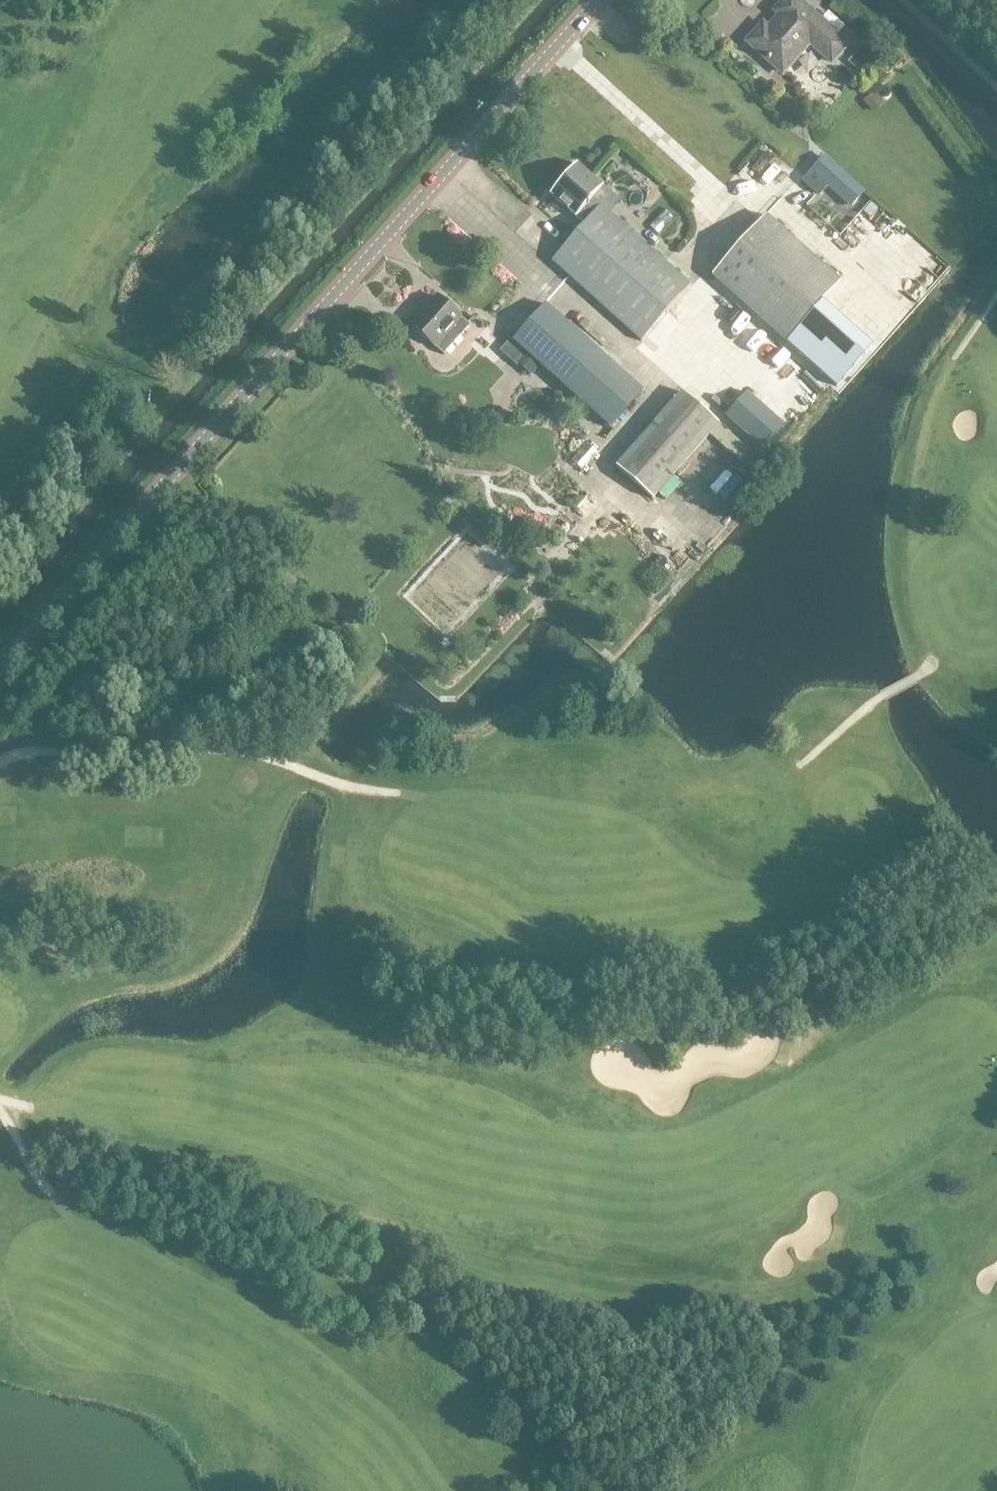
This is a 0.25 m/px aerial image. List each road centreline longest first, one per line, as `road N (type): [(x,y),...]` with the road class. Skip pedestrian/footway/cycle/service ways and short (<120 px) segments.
road 1 (tertiary): [(0,667),(600,0)]

